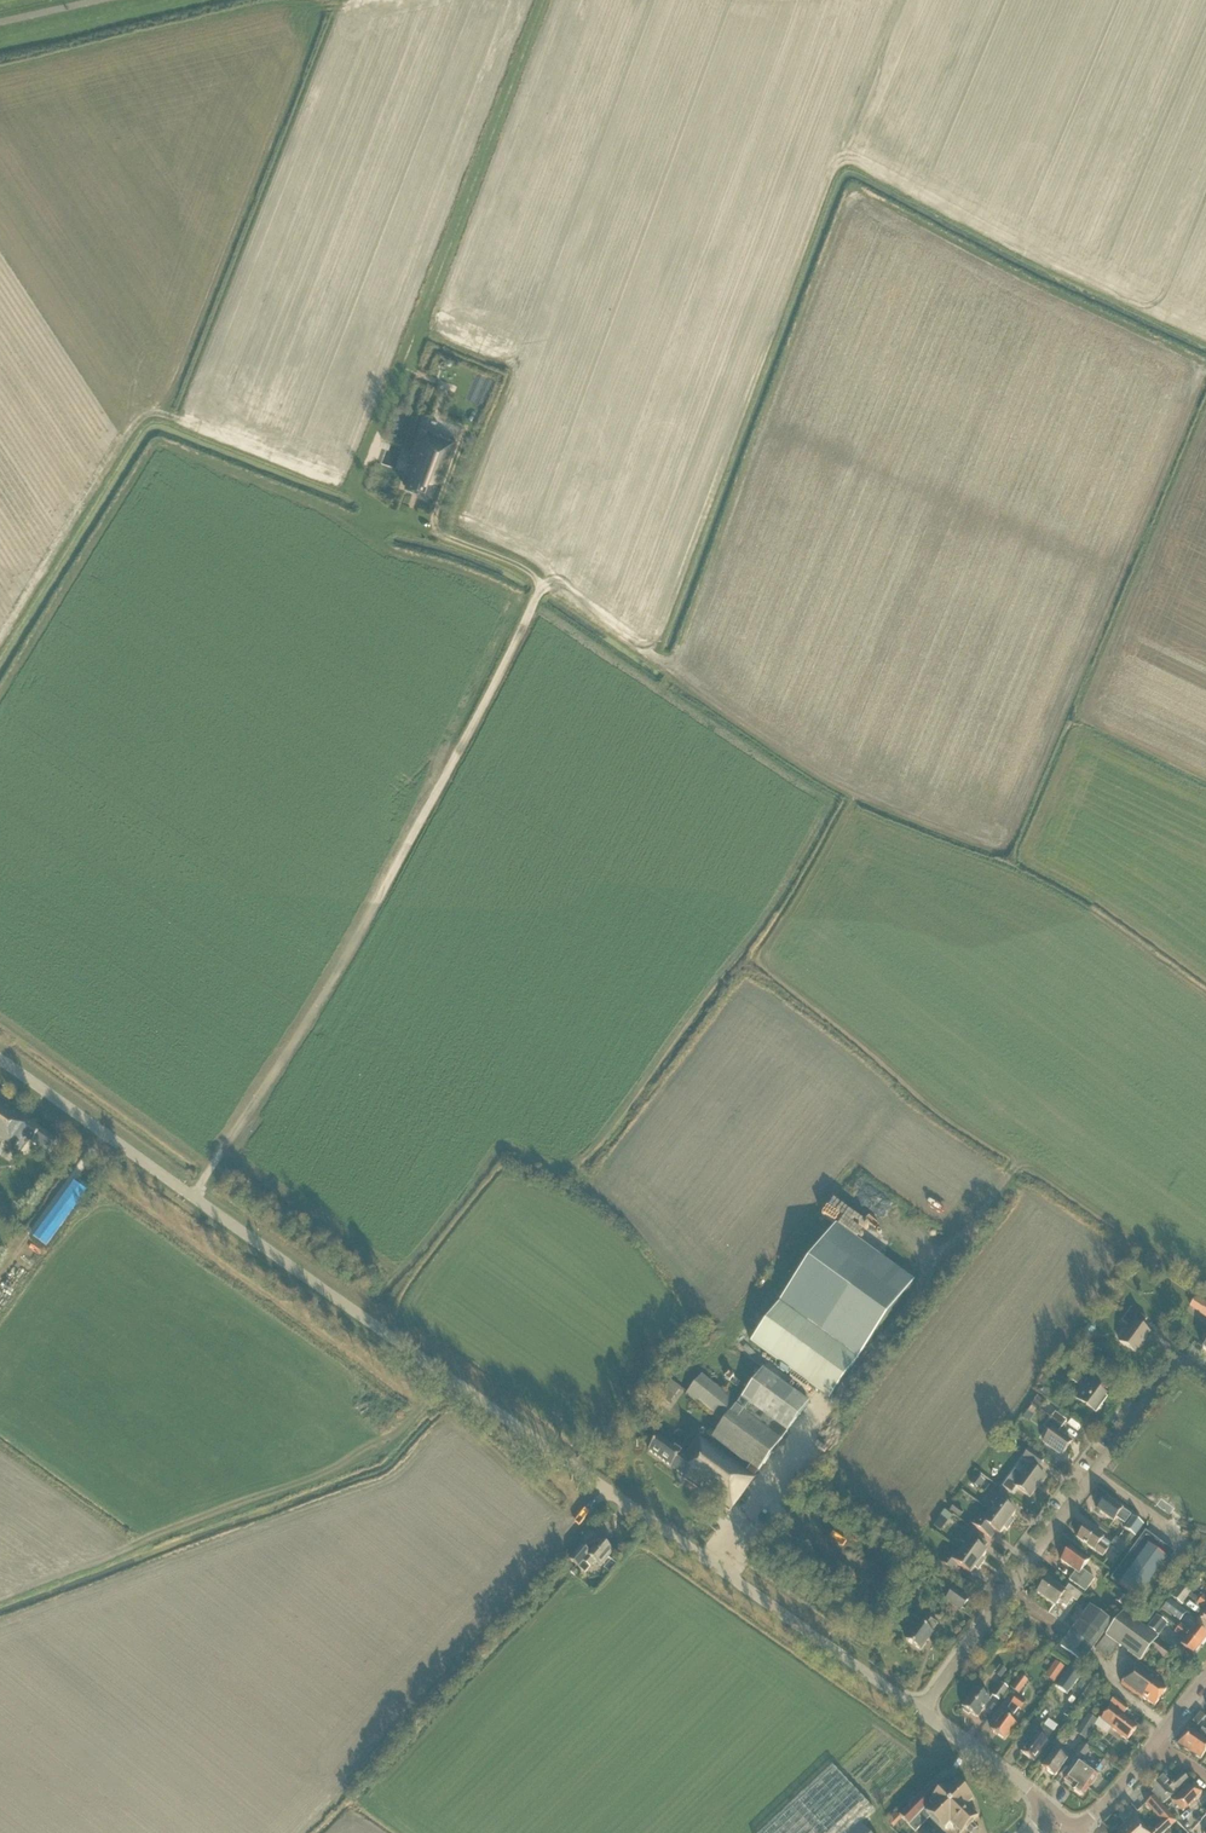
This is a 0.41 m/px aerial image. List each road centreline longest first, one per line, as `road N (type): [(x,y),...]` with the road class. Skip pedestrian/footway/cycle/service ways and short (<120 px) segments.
road 1 (tertiary): [(923,1713),(0,1060)]
road 2 (residential): [(923,1713),(1167,1375),(1183,1367),(1205,1377)]
road 3 (tertiary): [(1052,1812),(923,1713)]

